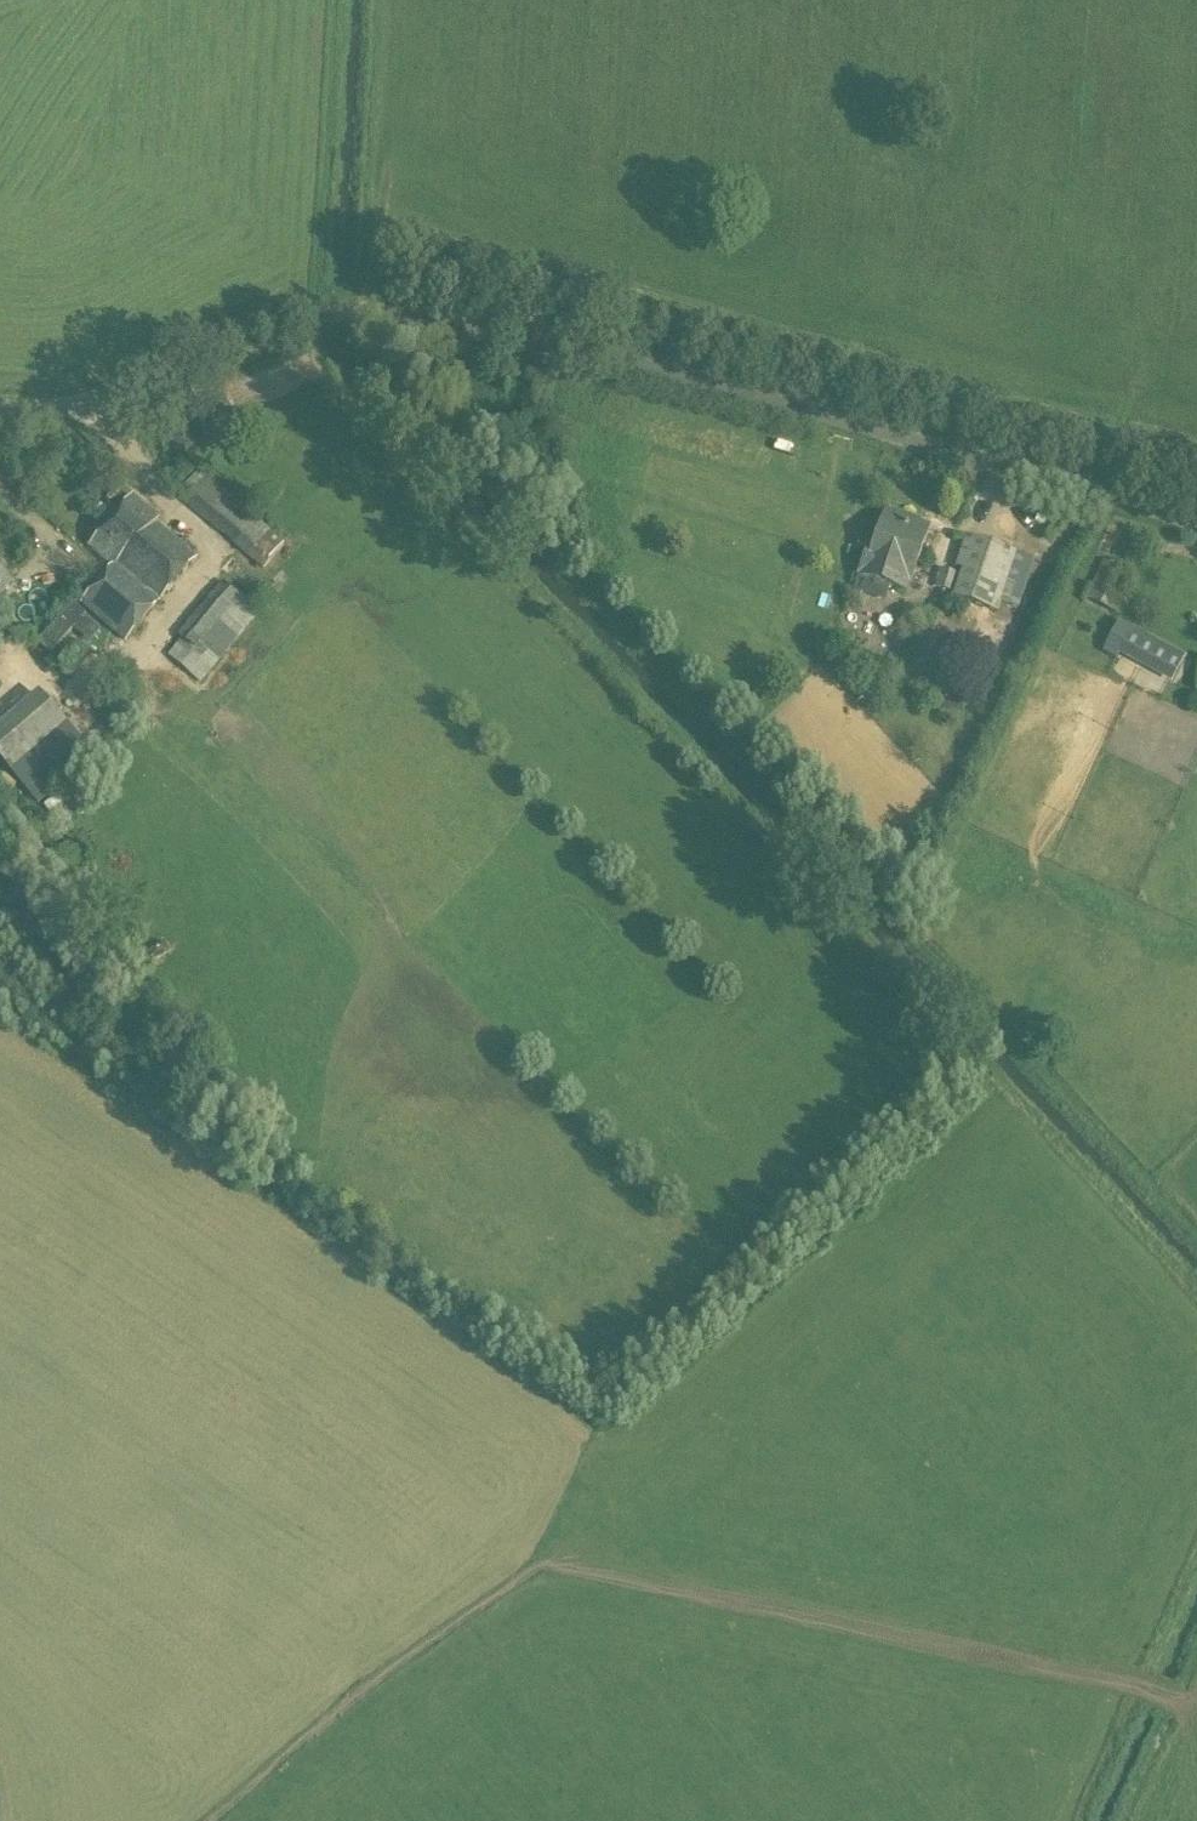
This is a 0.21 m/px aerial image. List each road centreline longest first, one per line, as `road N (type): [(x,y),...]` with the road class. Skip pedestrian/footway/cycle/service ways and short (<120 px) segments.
road 1 (unclassified): [(1196,524),(656,370),(360,314),(301,314),(248,326),(97,403),(0,410)]

